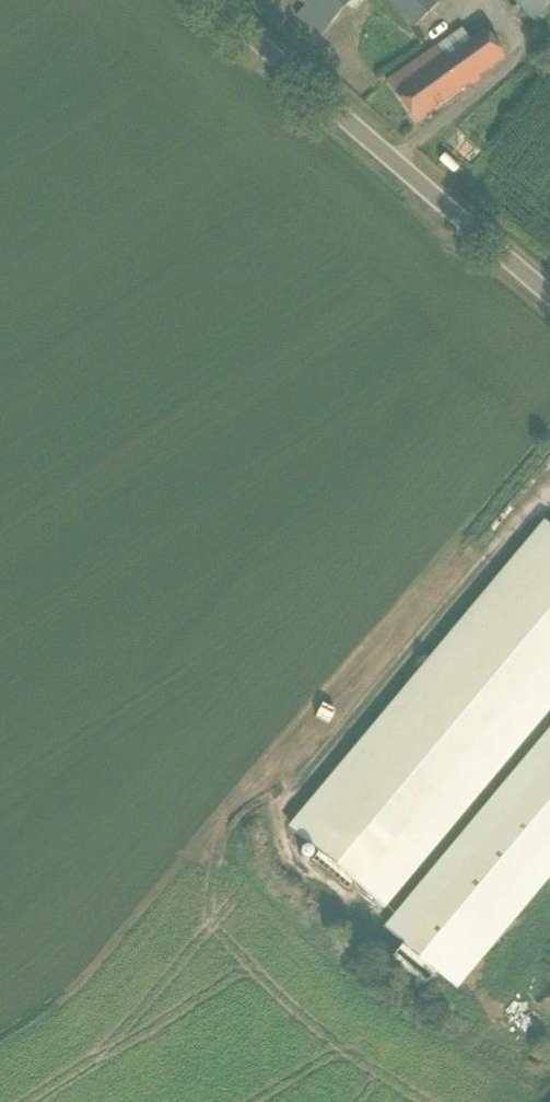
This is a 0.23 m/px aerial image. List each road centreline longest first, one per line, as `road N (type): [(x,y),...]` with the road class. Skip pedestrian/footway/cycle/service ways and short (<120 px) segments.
road 1 (unclassified): [(549,290),(216,0)]

